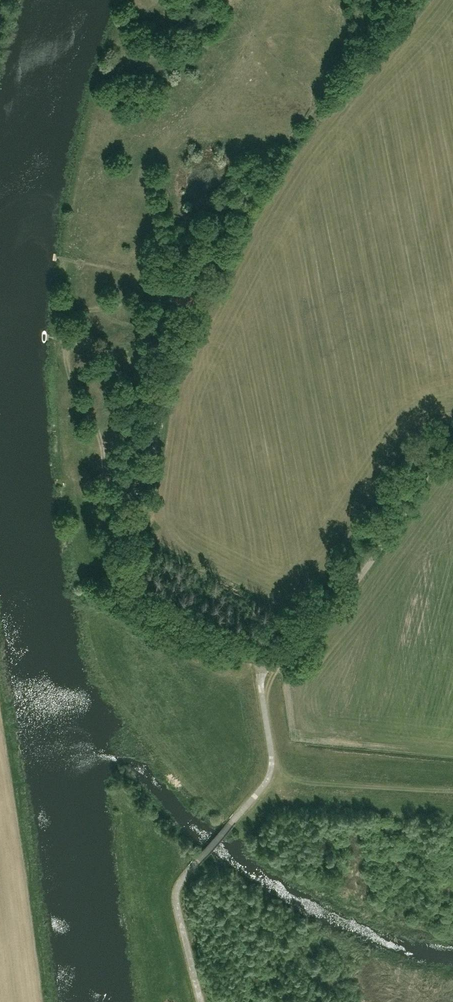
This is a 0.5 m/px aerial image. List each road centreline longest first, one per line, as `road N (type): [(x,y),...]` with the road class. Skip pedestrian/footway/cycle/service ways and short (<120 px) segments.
road 1 (track): [(63,331),(68,371),(99,440),(107,539),(127,596),(185,640),(263,658)]
road 2 (unclassified): [(263,658),(290,654),(340,605),(452,452)]

